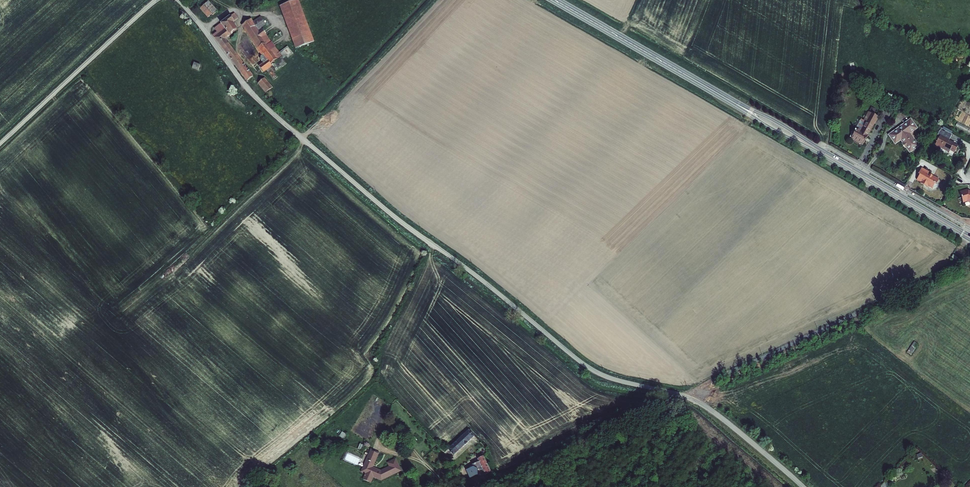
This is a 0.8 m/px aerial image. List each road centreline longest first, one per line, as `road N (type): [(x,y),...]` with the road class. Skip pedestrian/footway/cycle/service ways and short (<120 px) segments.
road 1 (unclassified): [(774,462),(695,401),(584,364),(268,109),(179,0)]
road 2 (track): [(969,258),(480,486)]
road 3 (secondary): [(555,0),(969,238)]
road 4 (track): [(435,0),(306,141),(214,226)]
road 5 (unclassified): [(156,0),(0,143)]

